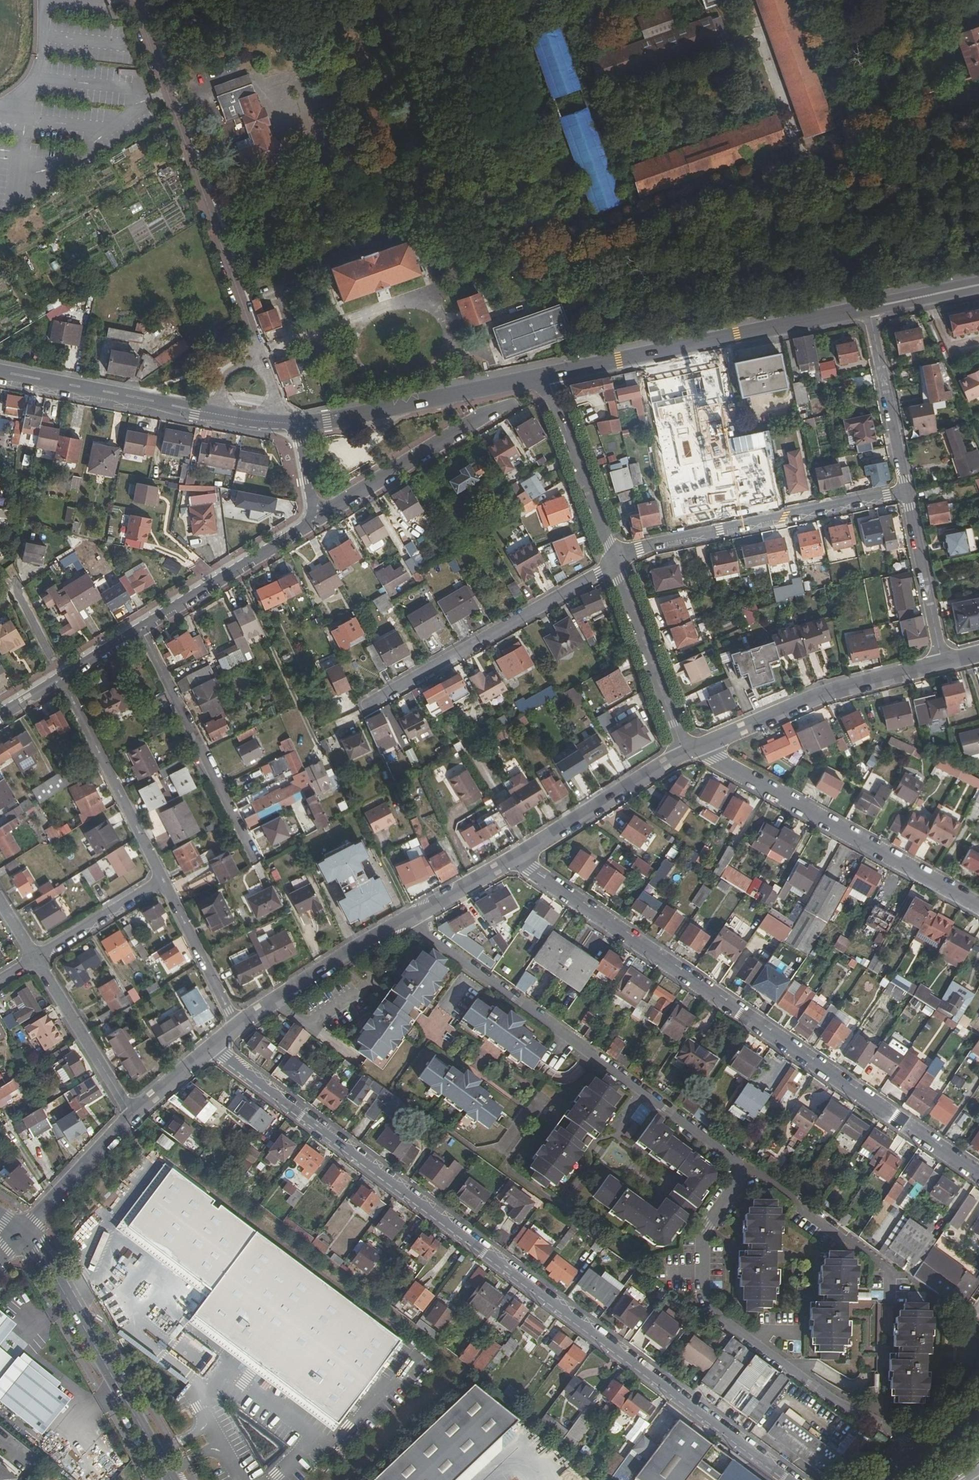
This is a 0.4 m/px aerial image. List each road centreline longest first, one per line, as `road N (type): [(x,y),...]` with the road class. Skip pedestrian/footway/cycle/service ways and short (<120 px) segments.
road 1 (residential): [(789,1479),(212,1048)]
road 2 (residential): [(515,859),(978,1177)]
road 3 (secondary): [(870,308),(546,375)]
road 4 (residential): [(978,907),(694,747)]
road 5 (secondary): [(300,424),(0,371)]
road 6 (residential): [(612,563),(639,549),(907,491)]
road 7 (tertiary): [(171,1479),(49,1266),(22,1233)]
road 8 (residential): [(367,704),(612,563)]
road 9 (tertiary): [(942,663),(810,700),(694,747)]
road 10 (tertiary): [(515,859),(293,989)]
road 11 (secondary): [(546,375),(300,424)]
road 12 (residential): [(144,629),(248,843)]
road 13 (residential): [(62,680),(162,881)]
road 14 (residential): [(318,520),(497,408)]
road 15 (residential): [(144,629),(318,520)]
road 16 (residential): [(612,563),(682,751)]
road 17 (residential): [(546,375),(612,563)]
road 18 (tertiary): [(682,751),(515,859)]
road 19 (residential): [(870,308),(907,491)]
road 20 (residential): [(132,1114),(35,960)]
road 21 (residential): [(907,491),(942,663)]
road 22 (tertiary): [(132,1114),(22,1233)]
road 23 (residential): [(162,881),(236,1025)]
road 24 (residential): [(35,960),(162,881)]
road 25 (residential): [(382,1077),(313,1026),(293,989)]
road 26 (tertiary): [(878,1479),(978,1406)]

